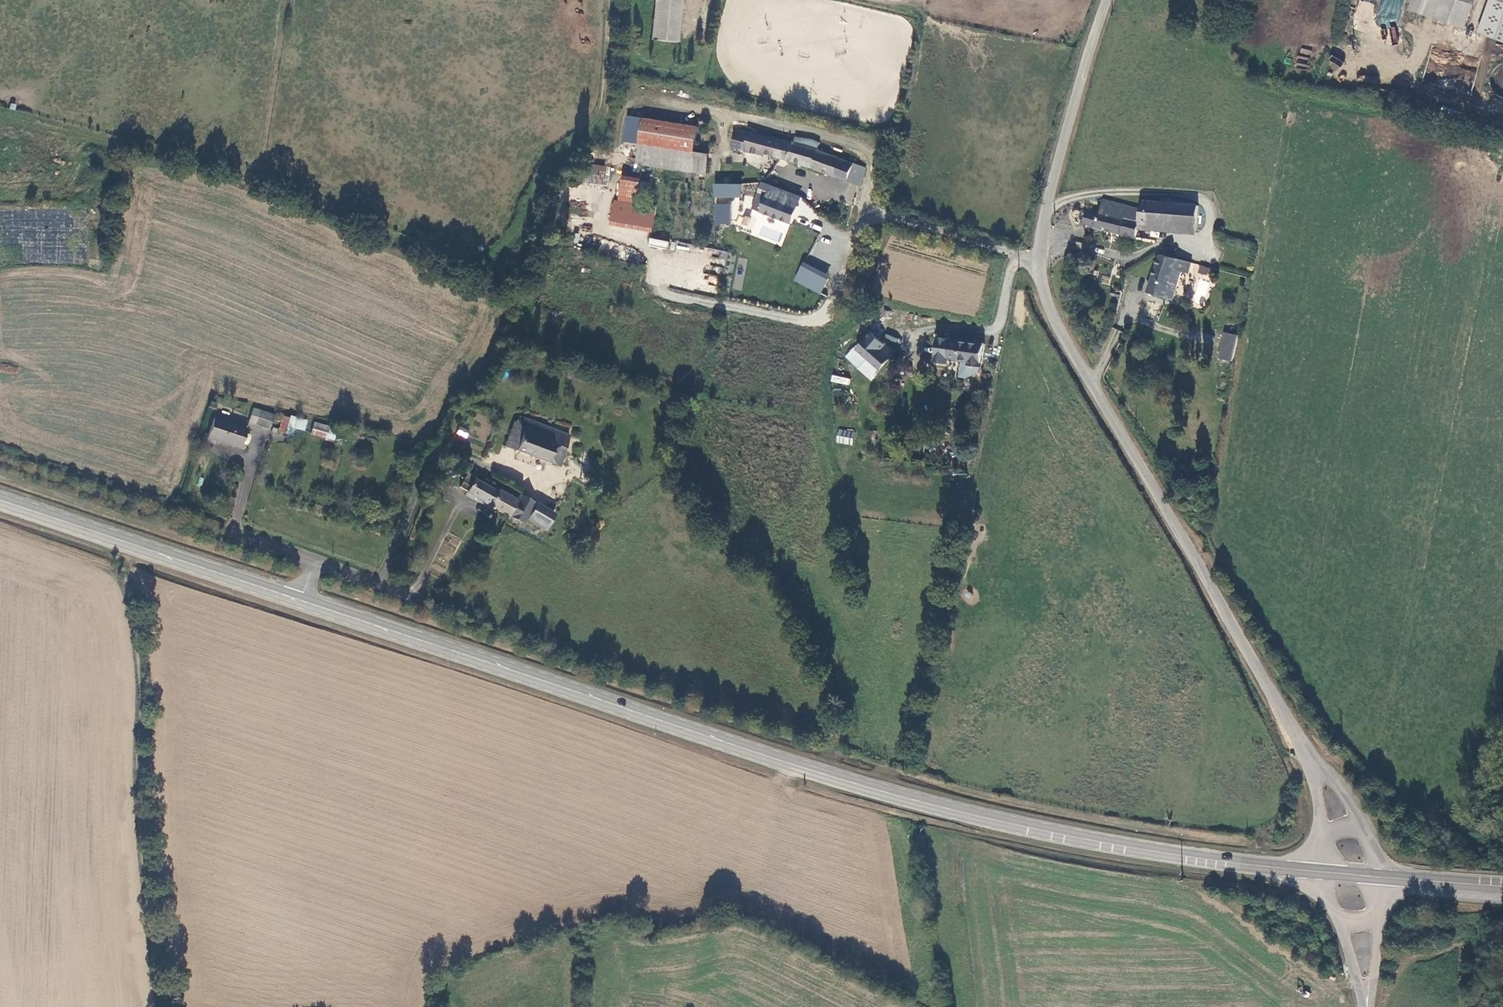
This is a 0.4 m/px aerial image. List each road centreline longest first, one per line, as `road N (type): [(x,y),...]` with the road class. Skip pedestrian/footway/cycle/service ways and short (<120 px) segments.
road 1 (primary): [(1356,875),(1162,853),(930,804),(300,601)]
road 2 (unclassified): [(1107,0),(1053,172),(1039,241),(1042,284),(1079,367),(1334,802),(1356,875)]
road 3 (primary): [(300,601),(0,500)]
road 4 (primary): [(1502,886),(1356,875)]
road 5 (unclassified): [(1365,1006),(1356,875)]

